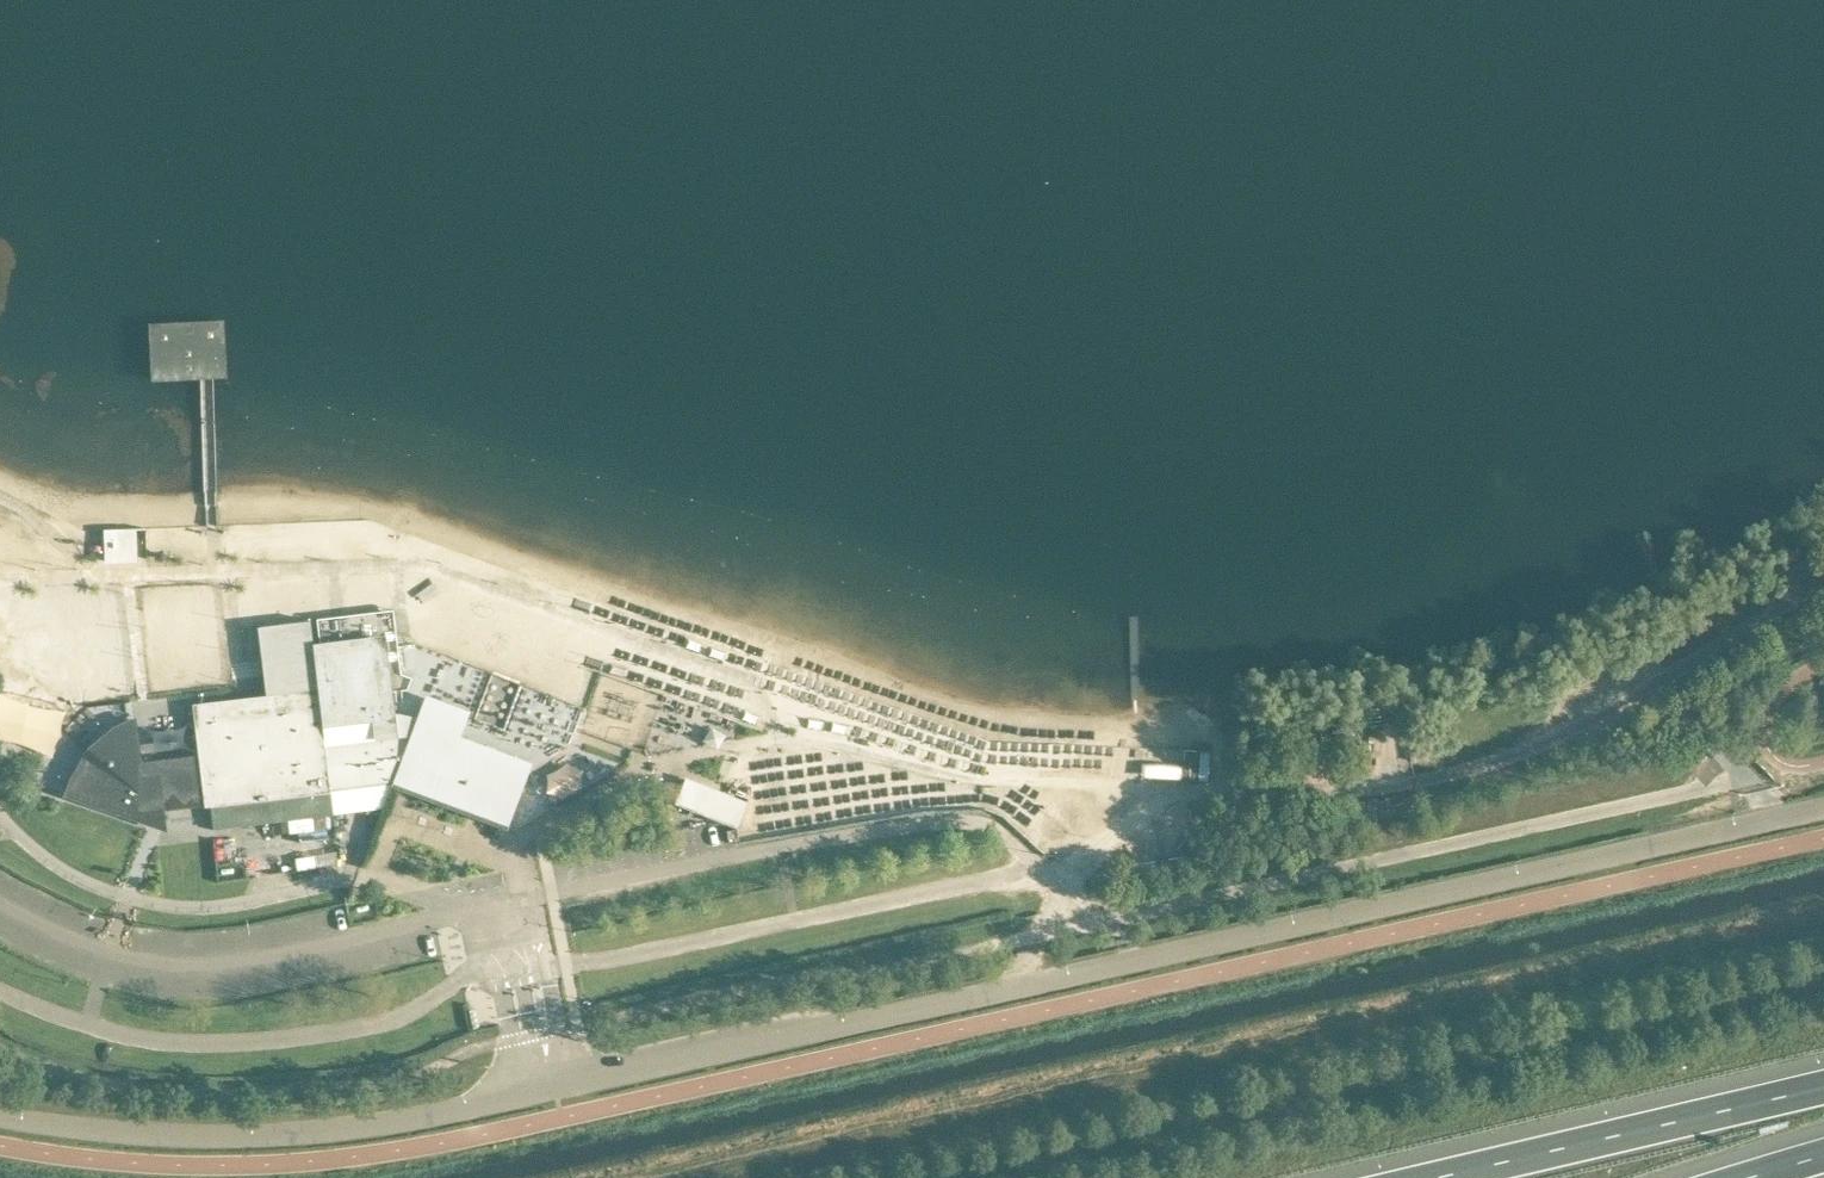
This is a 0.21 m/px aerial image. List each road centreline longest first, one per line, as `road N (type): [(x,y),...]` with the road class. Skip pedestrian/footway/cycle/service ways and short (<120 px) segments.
road 1 (unclassified): [(0,1116),(164,1135),(364,1122),(1823,806)]
road 2 (motorway): [(1823,1084),(1428,1177)]

